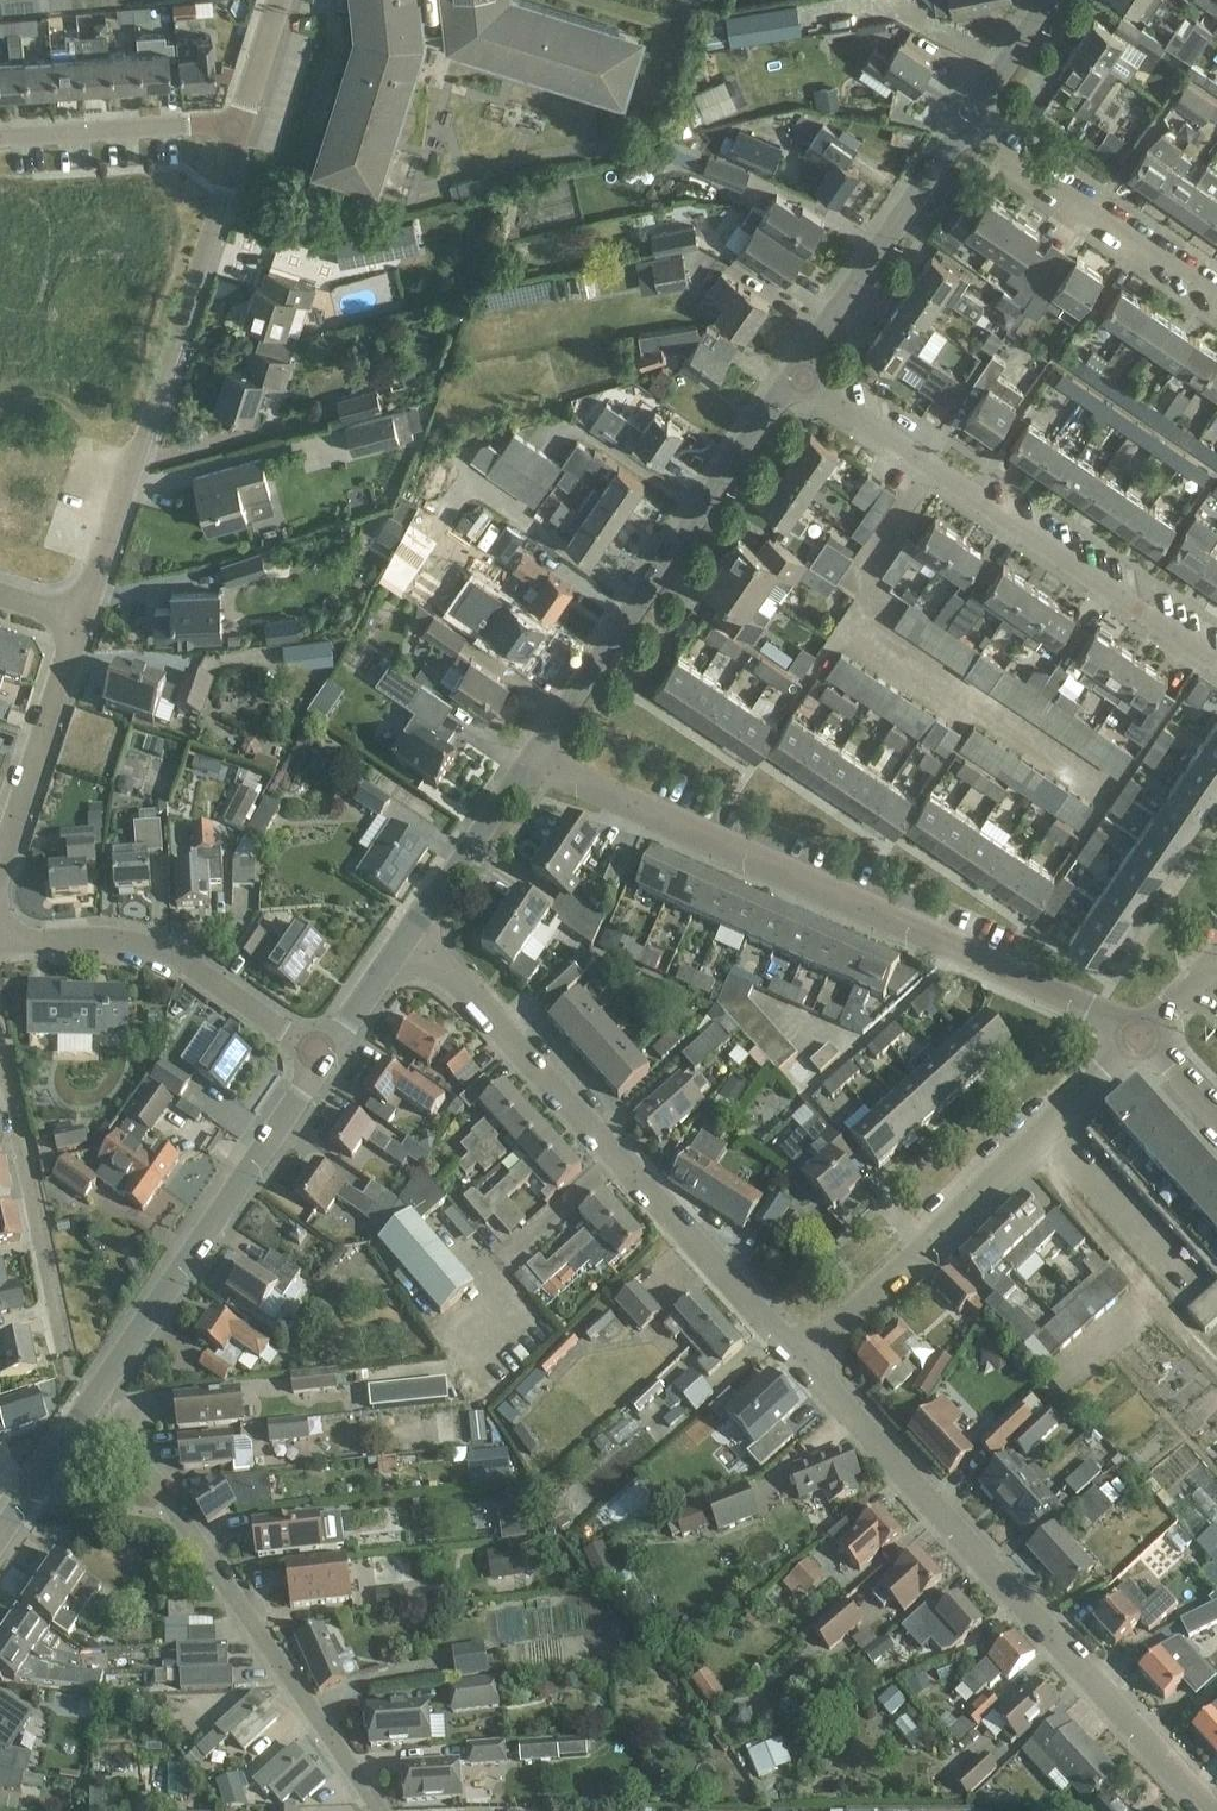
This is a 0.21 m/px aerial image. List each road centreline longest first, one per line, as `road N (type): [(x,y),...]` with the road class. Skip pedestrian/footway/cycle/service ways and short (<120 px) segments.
road 1 (residential): [(1139,1037),(534,758)]
road 2 (residential): [(1202,1810),(798,1365)]
road 3 (residential): [(798,1365),(457,985),(403,942)]
road 4 (residential): [(81,625),(244,132)]
road 5 (residential): [(1216,653),(791,382)]
road 6 (residential): [(376,1810),(88,1410)]
road 7 (residential): [(798,1365),(1139,1037)]
road 8 (unclassified): [(534,758),(791,382)]
road 9 (unclassified): [(88,1410),(325,1058)]
road 10 (residential): [(0,947),(111,941),(176,958),(325,1058)]
road 11 (residential): [(88,1410),(0,1074)]
road 12 (unclassified): [(791,382),(969,136)]
road 13 (residential): [(1216,304),(969,136)]
road 14 (track): [(1216,1376),(1027,1146)]
road 15 (residential): [(0,874),(81,625)]
road 16 (residential): [(0,138),(209,123),(244,132)]
road 17 (unclassified): [(403,942),(534,758)]
road 18 (unclassified): [(969,136),(1059,0)]
road 19 (unclassified): [(0,1540),(88,1410)]
road 20 (residential): [(244,132),(292,0)]
road 21 (unclassified): [(325,1058),(403,942)]

